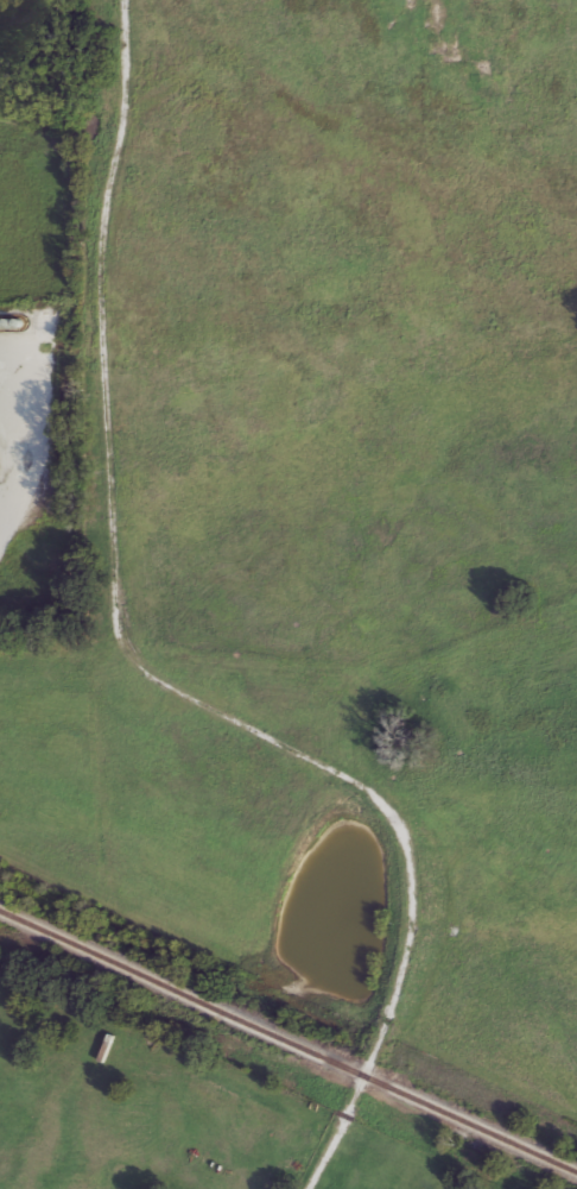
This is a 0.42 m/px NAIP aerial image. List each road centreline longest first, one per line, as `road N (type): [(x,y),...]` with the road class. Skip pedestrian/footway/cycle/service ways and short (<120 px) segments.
road 1 (residential): [(0,551),(15,371)]

